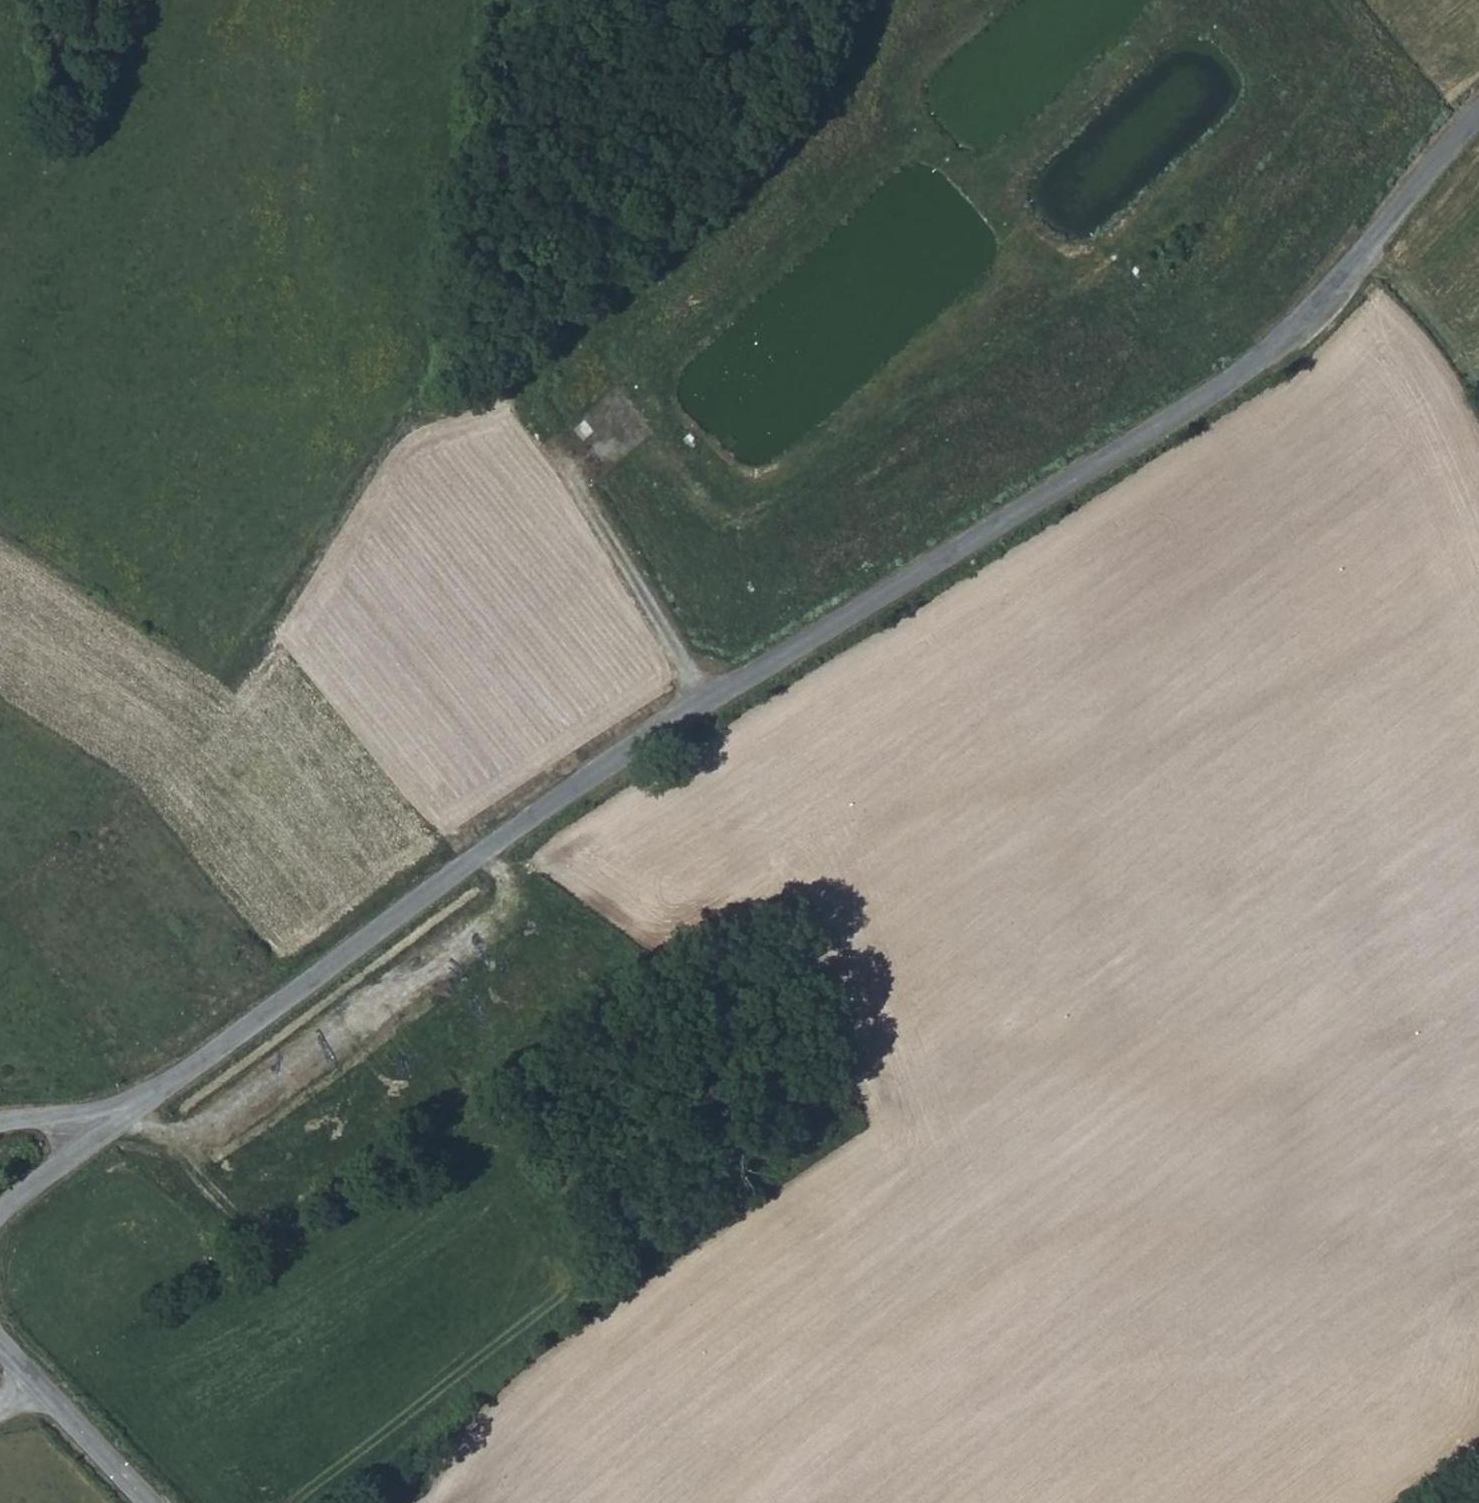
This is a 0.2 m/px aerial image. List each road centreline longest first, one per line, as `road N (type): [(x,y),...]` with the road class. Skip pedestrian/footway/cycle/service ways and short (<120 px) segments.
road 1 (unclassified): [(1478,108),(1347,268),(1256,357),(553,799),(260,1018),(116,1113)]
road 2 (tertiary): [(0,1349),(148,1502)]
road 3 (unclassified): [(0,1209),(116,1113)]

